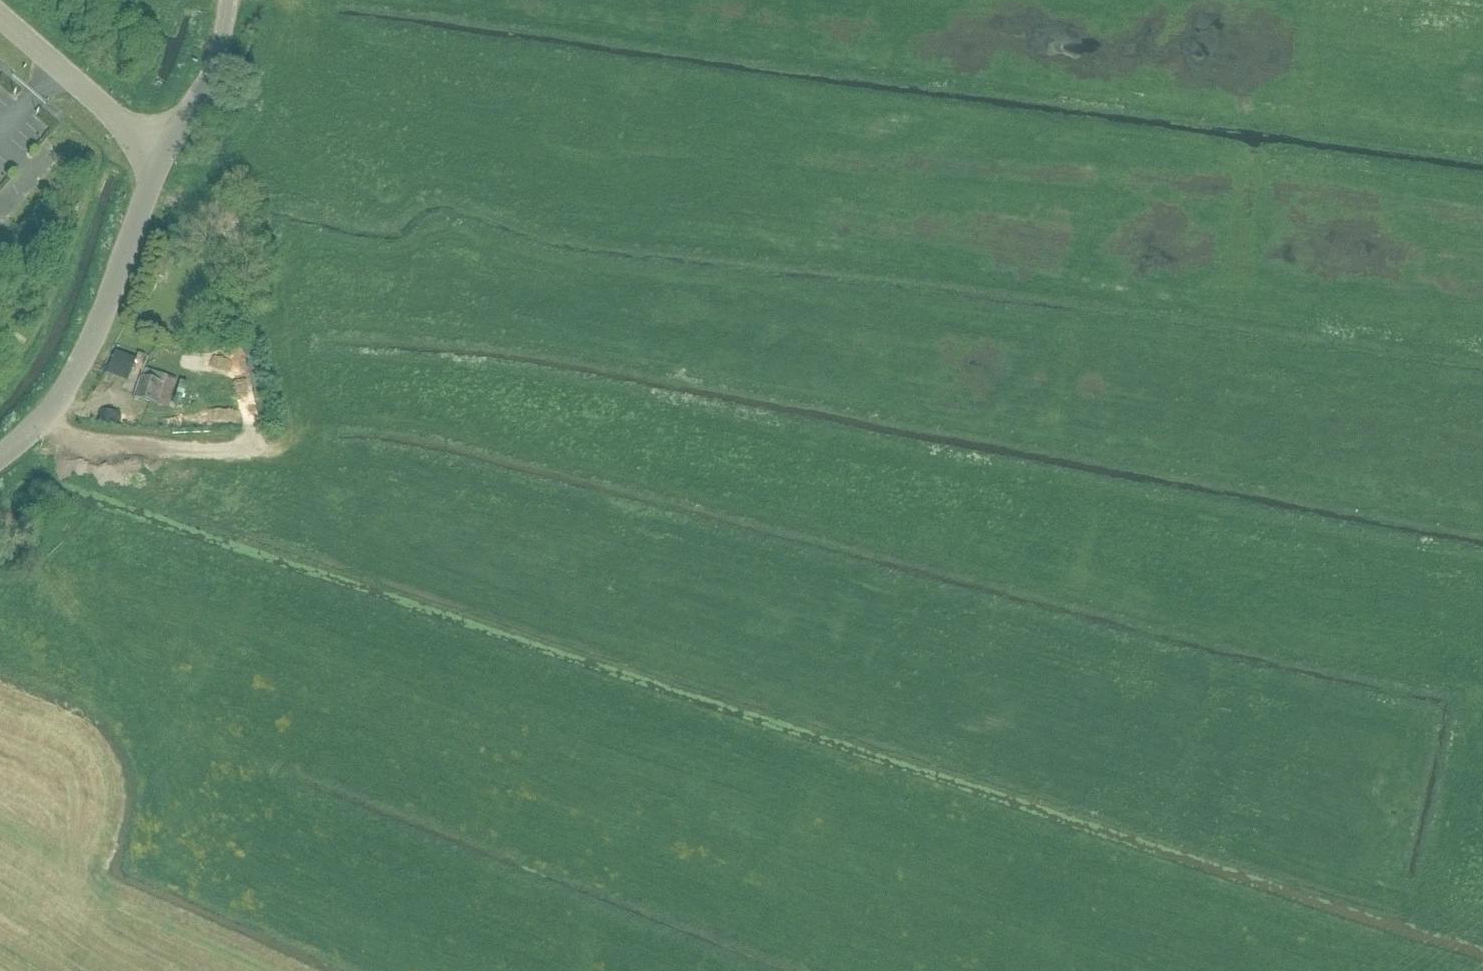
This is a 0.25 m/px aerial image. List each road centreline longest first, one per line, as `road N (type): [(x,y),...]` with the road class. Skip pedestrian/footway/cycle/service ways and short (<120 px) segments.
road 1 (unclassified): [(0,460),(36,429),(81,364),(167,152)]
road 2 (unclassified): [(167,152),(121,124),(0,18)]
road 3 (unclassified): [(167,152),(206,82),(228,0)]

